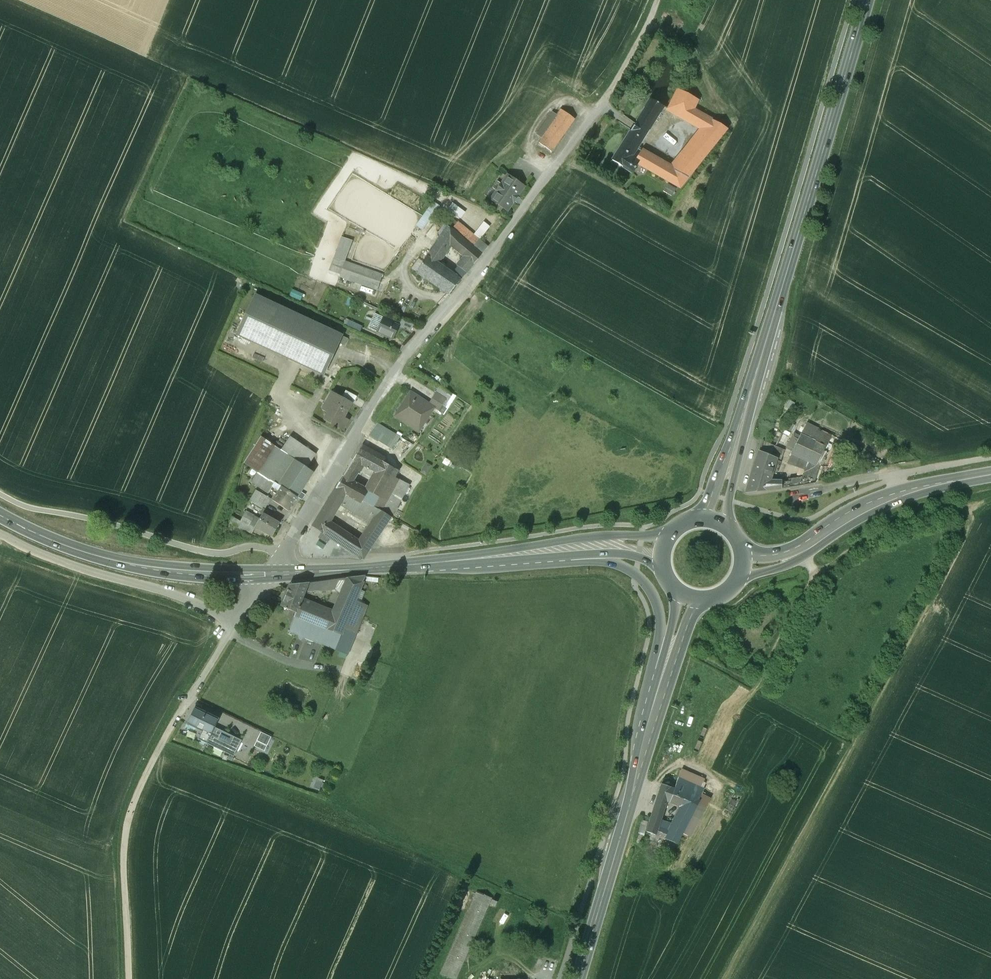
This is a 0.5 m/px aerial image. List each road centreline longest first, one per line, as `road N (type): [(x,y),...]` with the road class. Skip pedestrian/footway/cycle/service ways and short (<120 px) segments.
road 1 (residential): [(608,94),(390,378),(268,575)]
road 2 (primary): [(714,520),(867,0)]
road 3 (track): [(734,978),(990,512)]
road 4 (primary): [(670,656),(577,978)]
road 5 (secondary): [(268,575),(581,547)]
road 6 (secondary): [(268,575),(177,570),(87,553),(0,515)]
road 7 (secondary): [(744,561),(781,557),(903,492),(990,475)]
road 8 (track): [(128,978),(126,836),(172,726)]
road 9 (residential): [(172,726),(268,575)]
road 10 (primary): [(581,547),(644,580),(670,656)]

